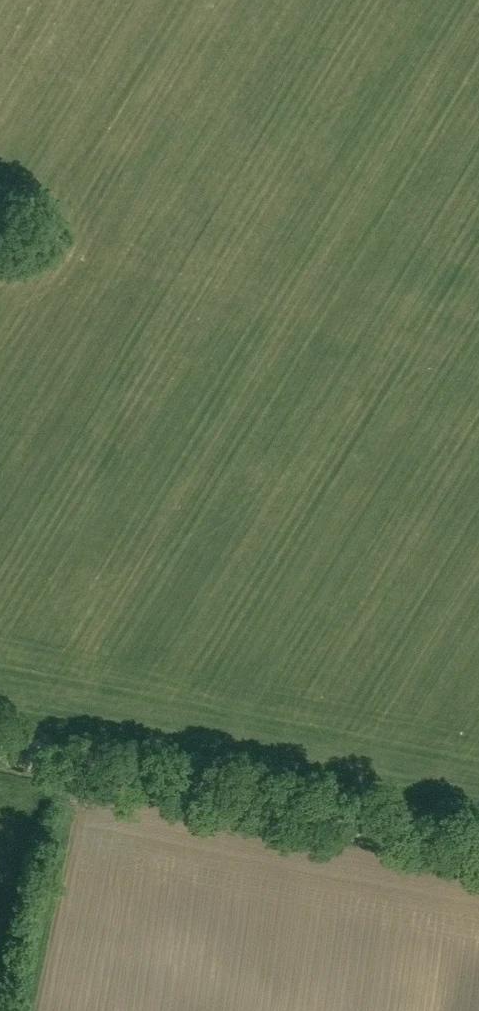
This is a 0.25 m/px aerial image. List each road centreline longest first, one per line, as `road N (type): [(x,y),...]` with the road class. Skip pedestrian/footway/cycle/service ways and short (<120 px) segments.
road 1 (unclassified): [(478,838),(0,742)]

